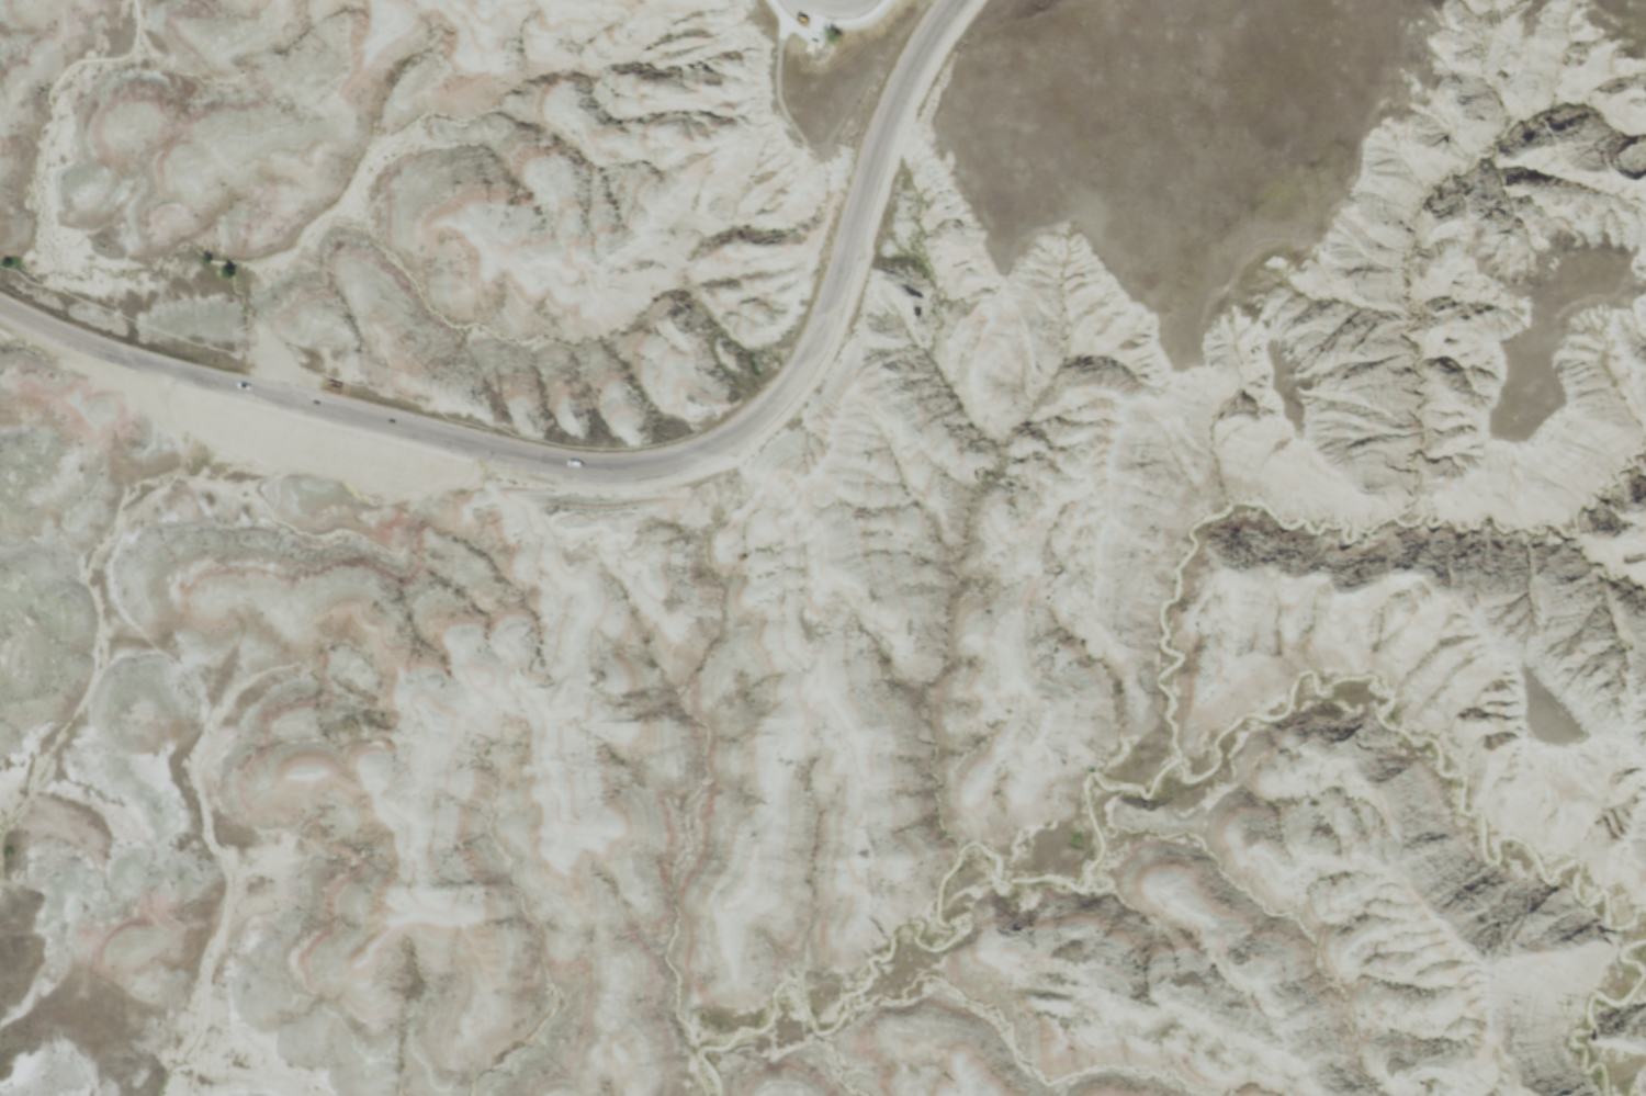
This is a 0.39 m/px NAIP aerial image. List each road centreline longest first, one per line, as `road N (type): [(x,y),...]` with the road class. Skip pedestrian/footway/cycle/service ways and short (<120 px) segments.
road 1 (primary): [(0,309),(149,369),(507,445),(602,462),(704,447),(760,406),(804,351),(890,105),(955,0)]

